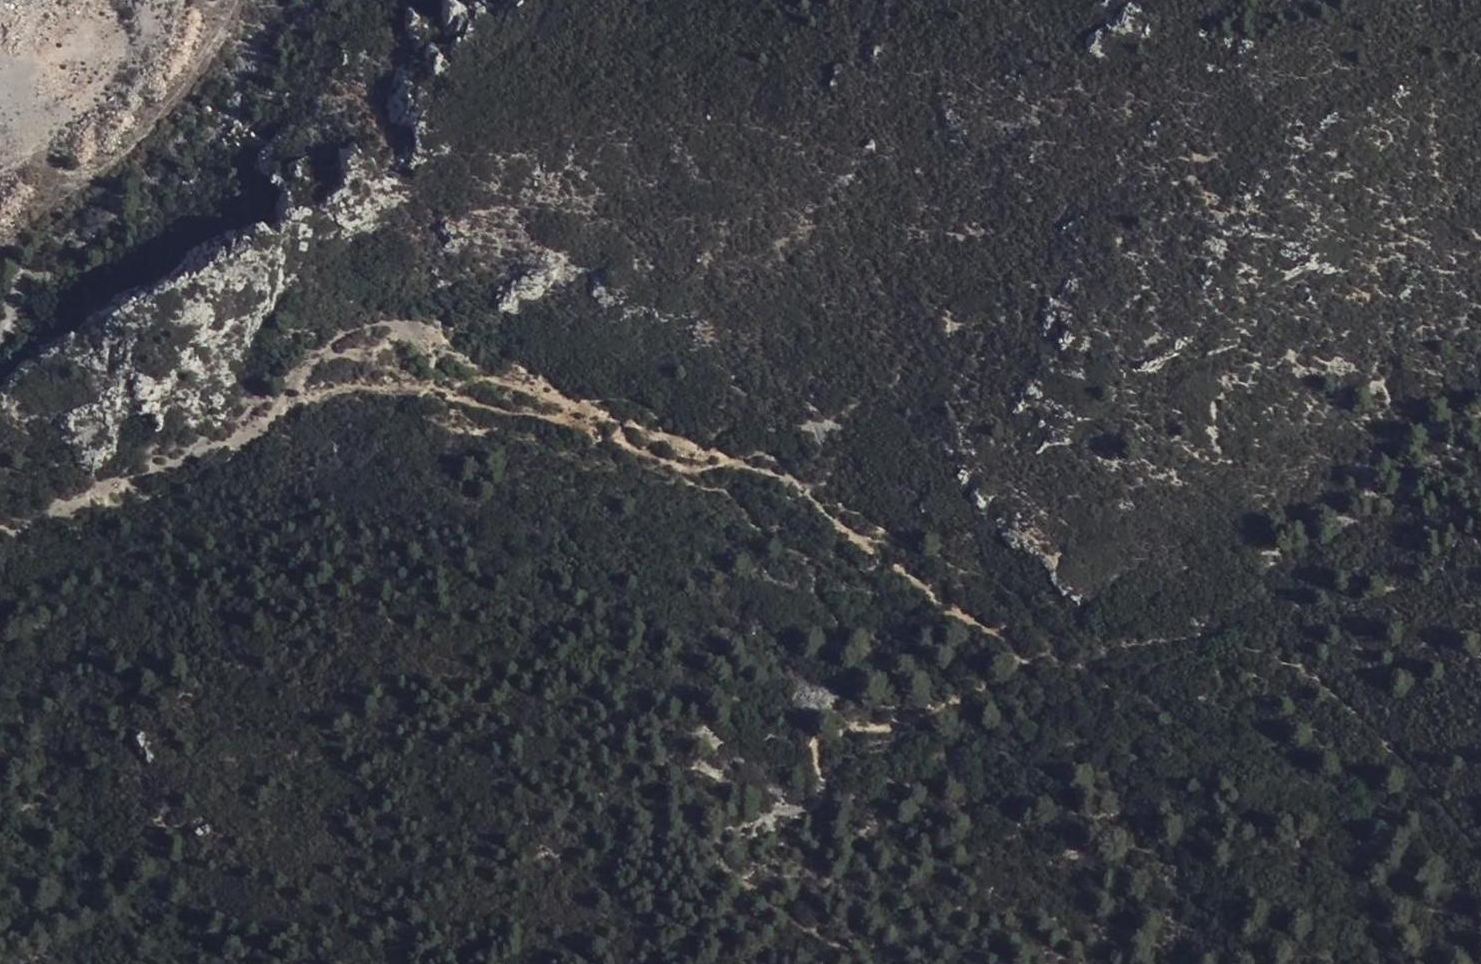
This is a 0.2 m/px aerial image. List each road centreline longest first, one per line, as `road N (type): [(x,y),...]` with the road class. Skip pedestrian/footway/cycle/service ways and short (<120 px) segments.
road 1 (track): [(0,258),(186,88),(254,0)]

